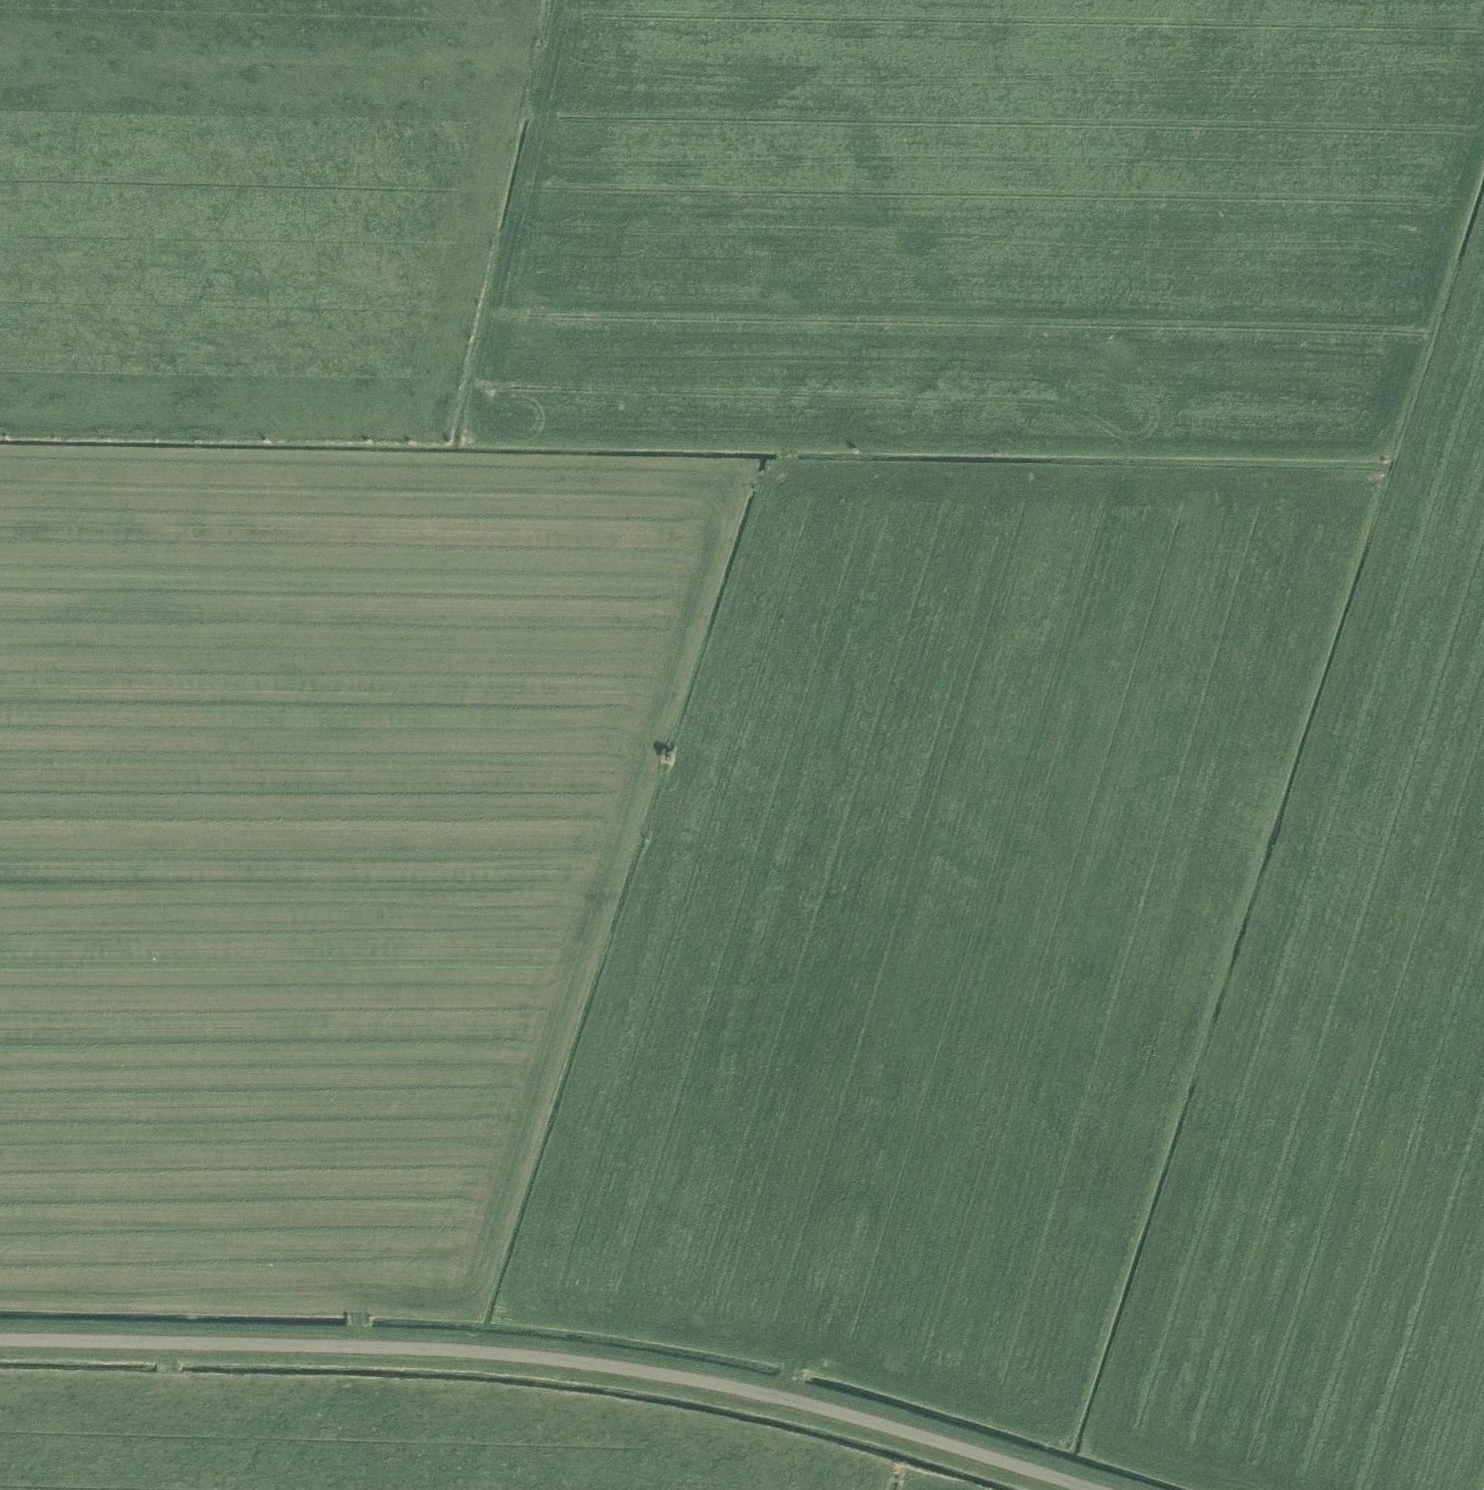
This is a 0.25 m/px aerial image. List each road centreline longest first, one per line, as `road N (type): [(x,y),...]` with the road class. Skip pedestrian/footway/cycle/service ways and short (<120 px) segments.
road 1 (unclassified): [(0,1335),(569,1353),(803,1395),(1102,1489)]

